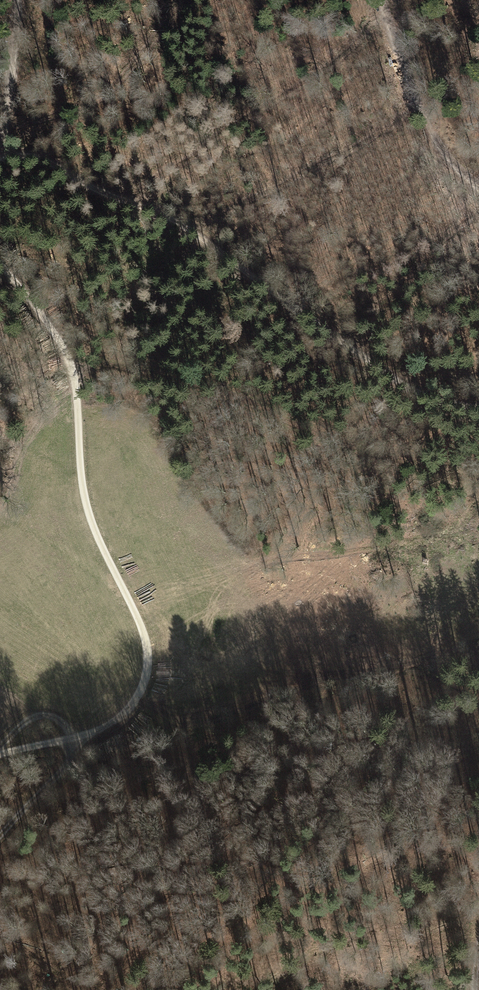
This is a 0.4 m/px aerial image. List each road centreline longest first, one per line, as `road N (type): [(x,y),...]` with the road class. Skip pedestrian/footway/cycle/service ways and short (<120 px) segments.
road 1 (track): [(0,155),(43,157),(93,189),(172,217),(381,370),(431,397),(478,409)]
road 2 (track): [(76,738),(129,708),(147,678),(149,655),(86,509),(72,364),(0,263)]
road 3 (track): [(478,190),(423,120),(379,0)]
road 4 (track): [(472,184),(470,96),(455,28),(463,0)]
road 5 (track): [(16,0),(0,143)]
road 6 (track): [(76,738),(55,779),(0,835)]

